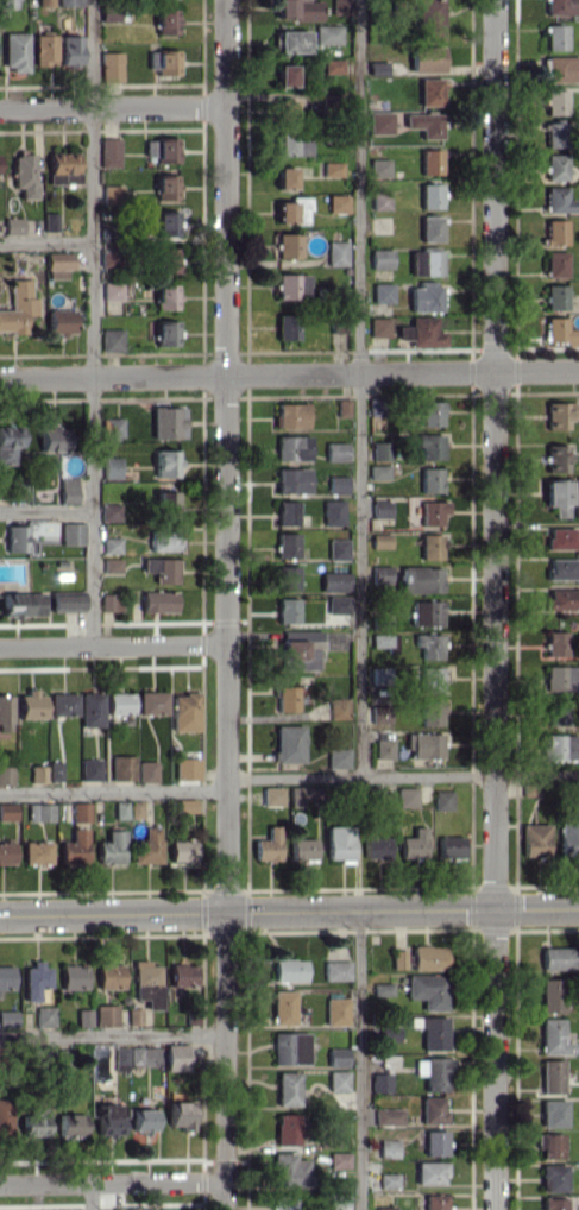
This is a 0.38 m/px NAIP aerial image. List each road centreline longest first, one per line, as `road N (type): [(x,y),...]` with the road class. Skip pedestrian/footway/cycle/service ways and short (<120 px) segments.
road 1 (residential): [(493,0),(494,1209)]
road 2 (residential): [(225,0),(224,1209)]
road 3 (tertiary): [(0,916),(578,907)]
road 4 (residential): [(0,377),(578,369)]
road 5 (residential): [(0,645),(226,643)]
road 6 (residential): [(0,109),(225,105)]
road 7 (residential): [(0,1186),(224,1184)]

